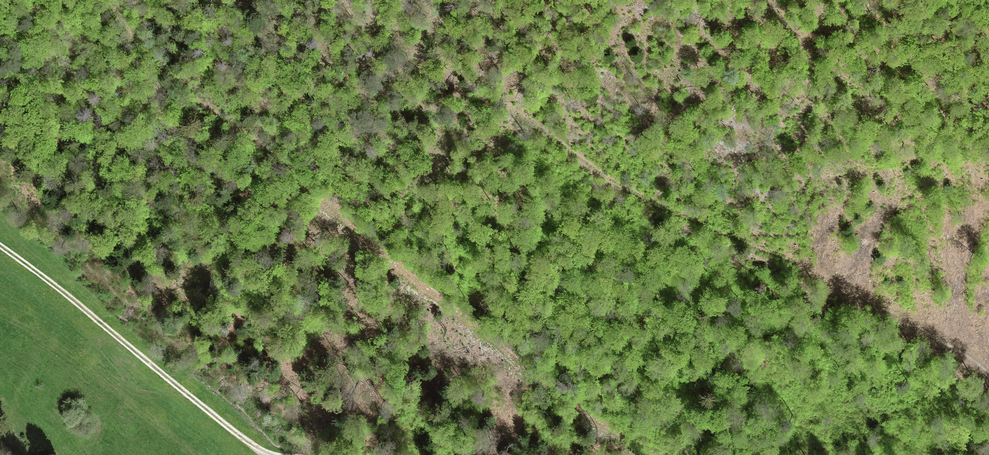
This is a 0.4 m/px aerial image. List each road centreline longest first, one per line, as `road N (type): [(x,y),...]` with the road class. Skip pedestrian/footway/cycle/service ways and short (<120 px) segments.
road 1 (track): [(106,0),(135,43),(379,252),(647,454)]
road 2 (track): [(988,375),(774,248),(659,207),(516,115)]
road 3 (track): [(272,454),(0,245)]

